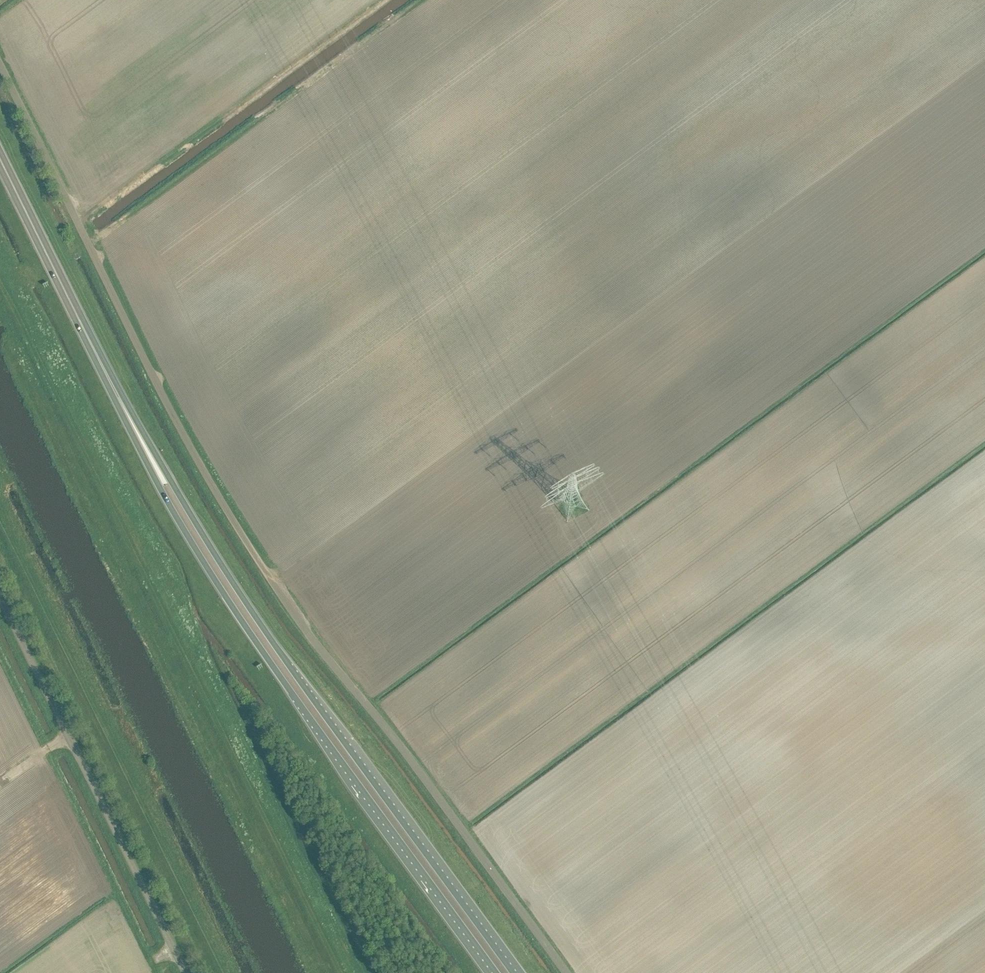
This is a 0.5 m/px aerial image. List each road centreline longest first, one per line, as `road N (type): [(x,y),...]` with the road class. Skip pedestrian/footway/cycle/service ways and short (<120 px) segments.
road 1 (unclassified): [(565,972),(271,582),(156,375),(0,59)]
road 2 (trunk): [(513,972),(250,609),(115,392)]
road 3 (trunk): [(115,392),(168,505),(290,693),(491,969)]
road 4 (unclassified): [(186,972),(0,598)]
road 5 (trunk): [(115,392),(0,159)]

